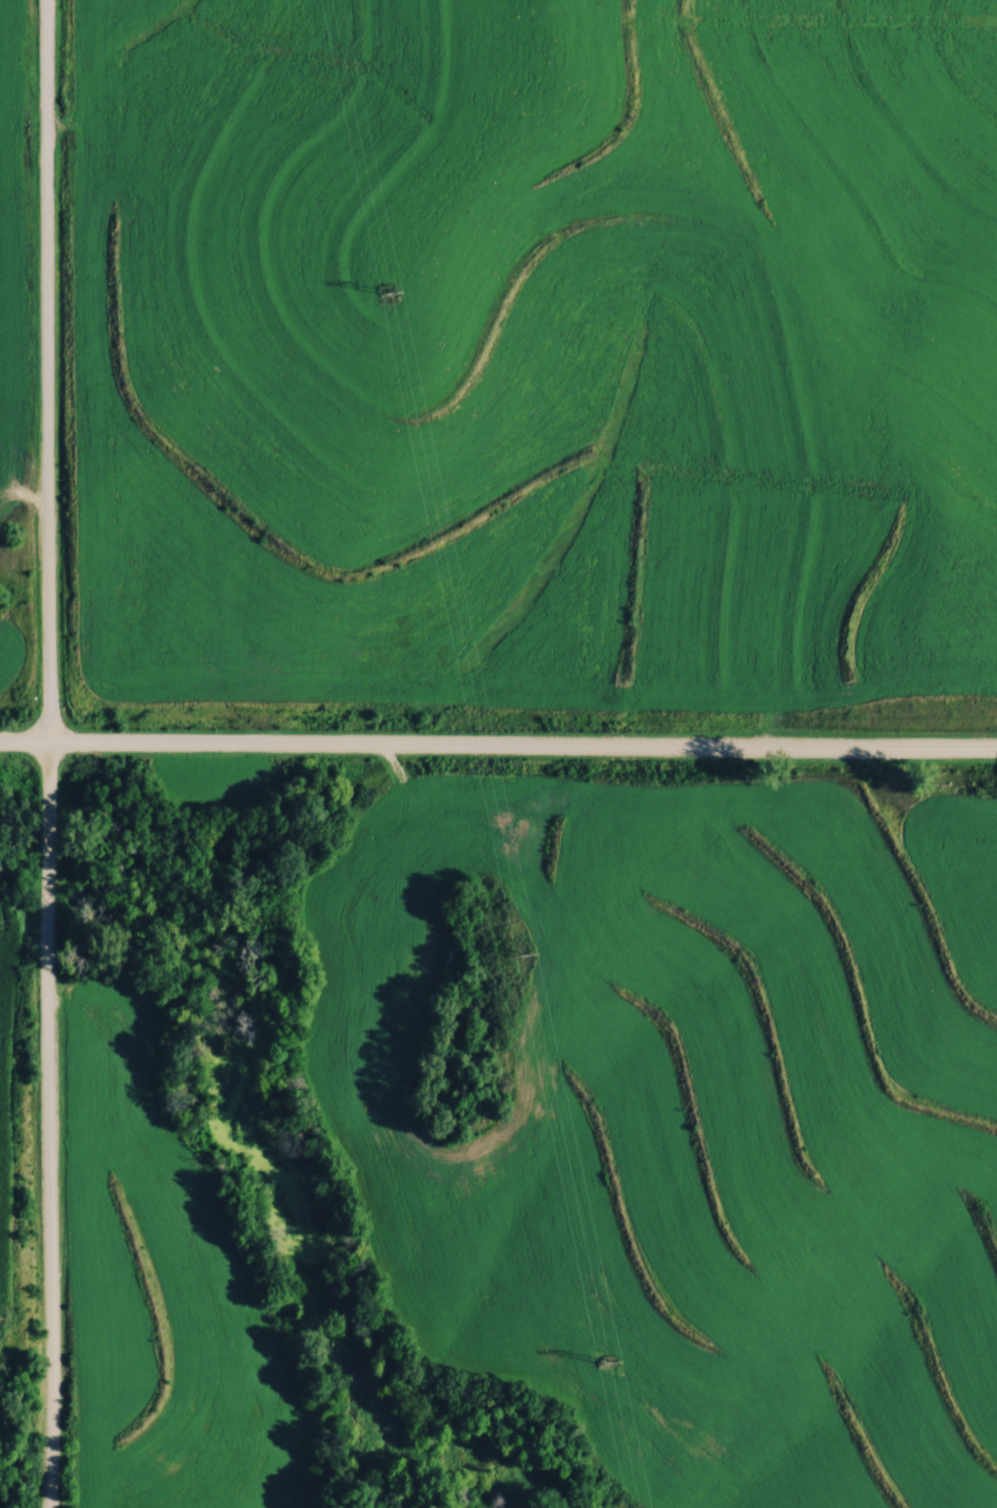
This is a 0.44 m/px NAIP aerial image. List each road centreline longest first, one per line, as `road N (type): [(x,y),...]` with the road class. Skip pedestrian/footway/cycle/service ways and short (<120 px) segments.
road 1 (residential): [(52,1507),(48,0)]
road 2 (tertiary): [(0,739),(996,744)]

